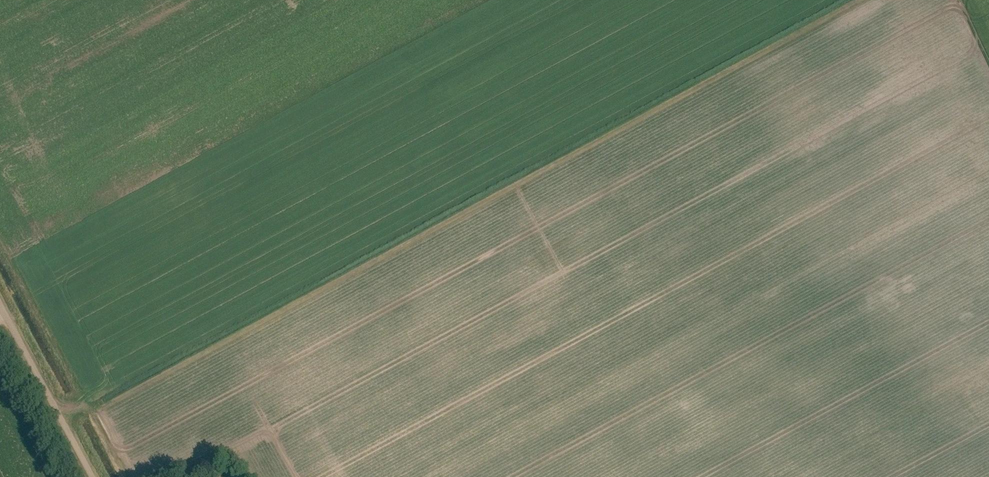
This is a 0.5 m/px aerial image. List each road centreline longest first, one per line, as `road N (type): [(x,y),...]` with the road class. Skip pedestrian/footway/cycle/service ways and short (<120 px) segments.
road 1 (unclassified): [(0,299),(95,476)]

